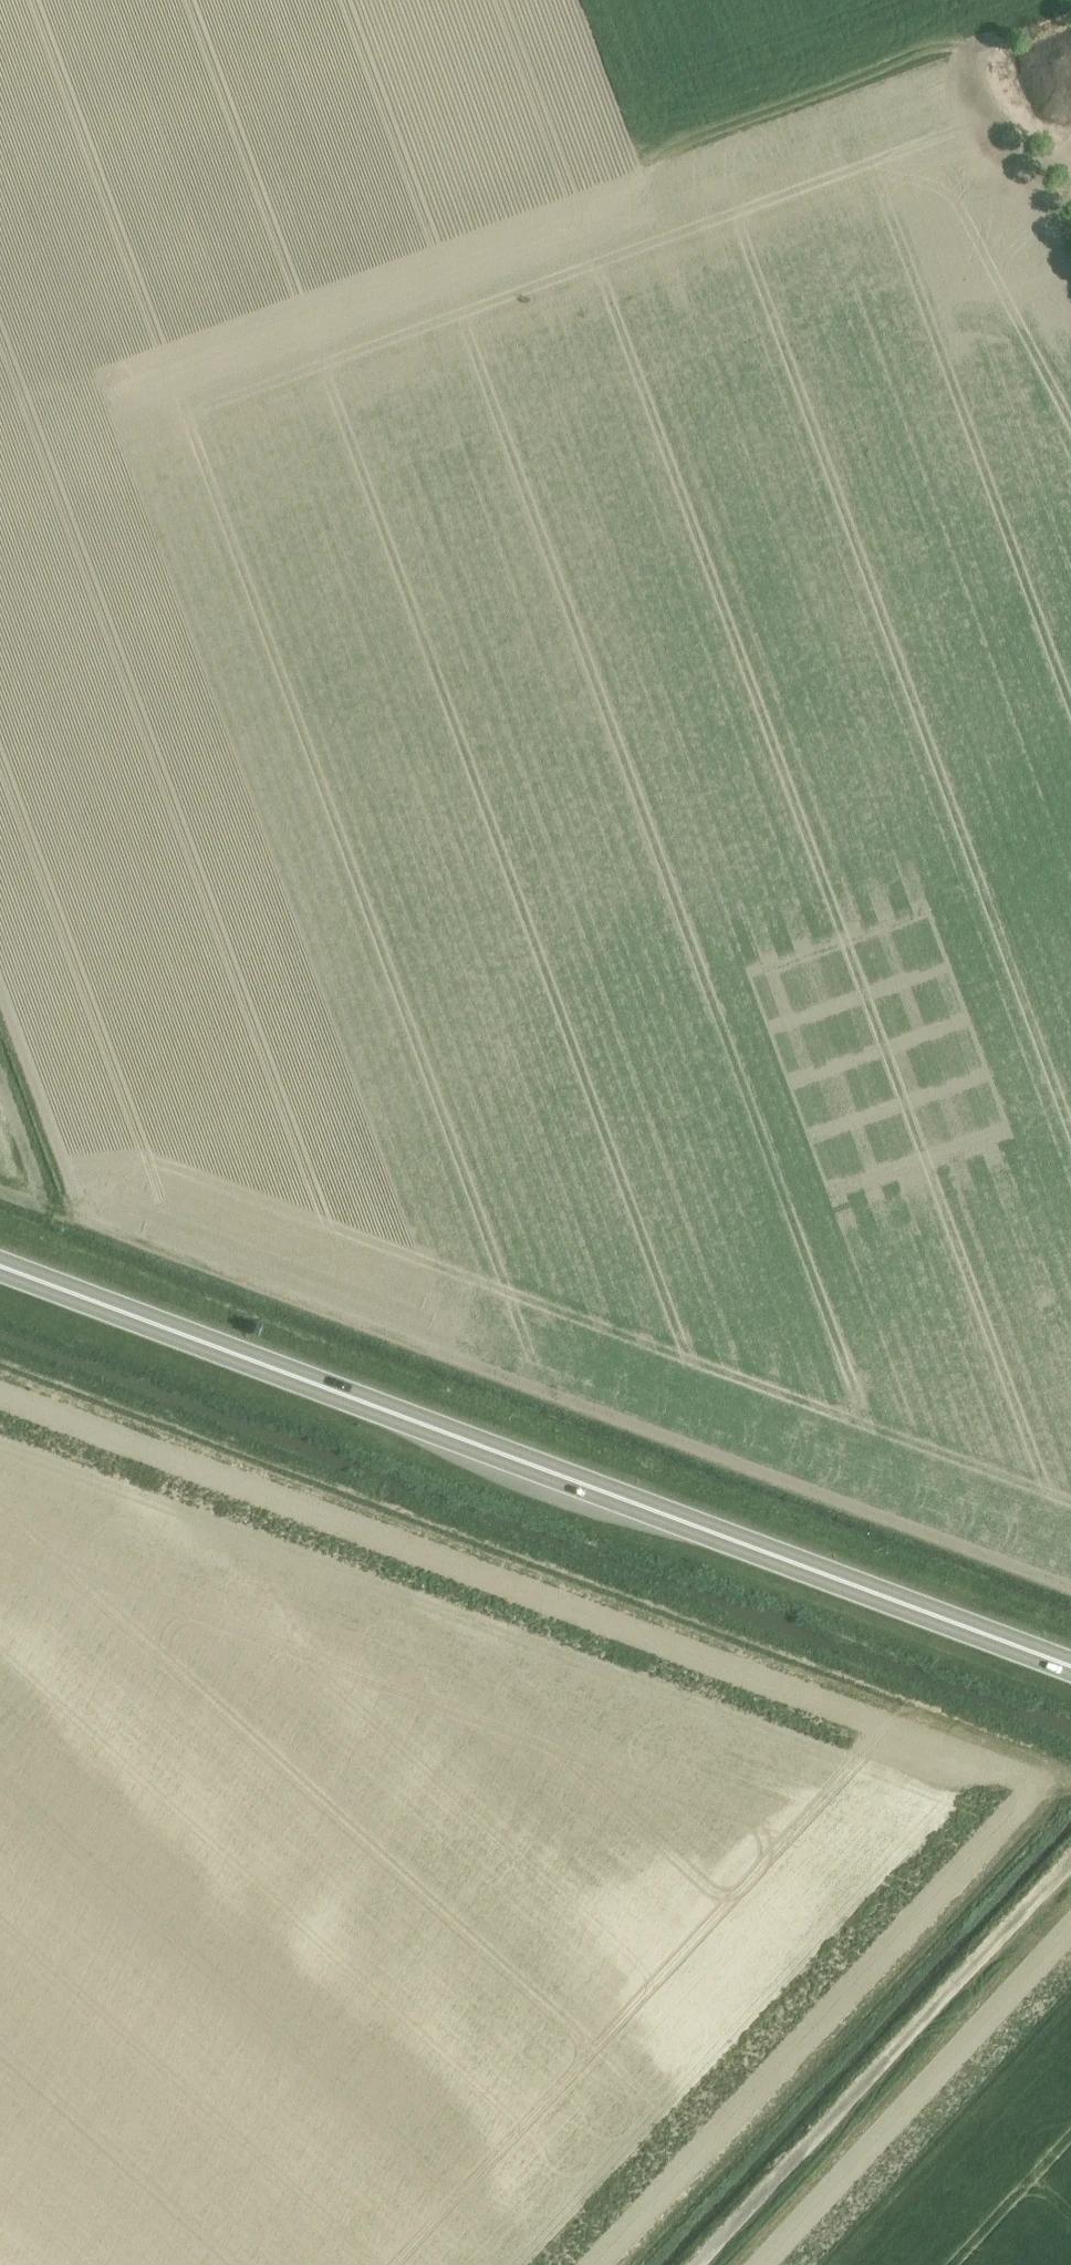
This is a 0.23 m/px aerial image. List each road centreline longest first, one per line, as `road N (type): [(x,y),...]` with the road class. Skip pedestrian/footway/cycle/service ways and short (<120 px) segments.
road 1 (trunk): [(0,1268),(1070,1666)]

